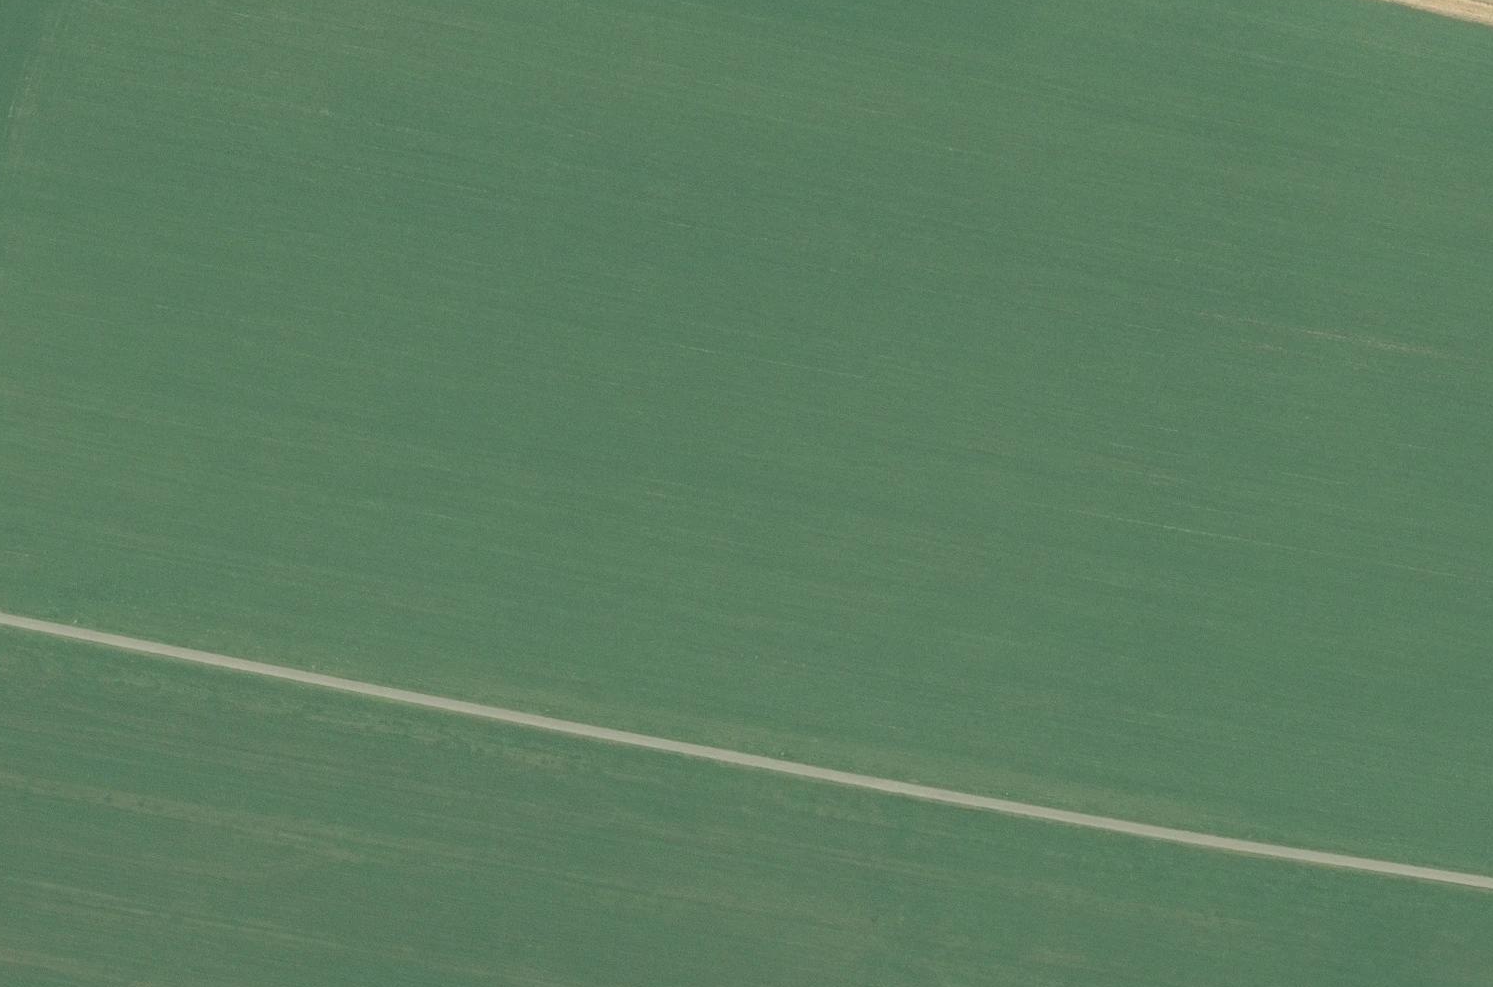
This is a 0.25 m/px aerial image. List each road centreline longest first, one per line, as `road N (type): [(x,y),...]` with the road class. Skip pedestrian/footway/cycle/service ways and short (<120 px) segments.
road 1 (unclassified): [(1492,881),(901,788),(0,618)]

